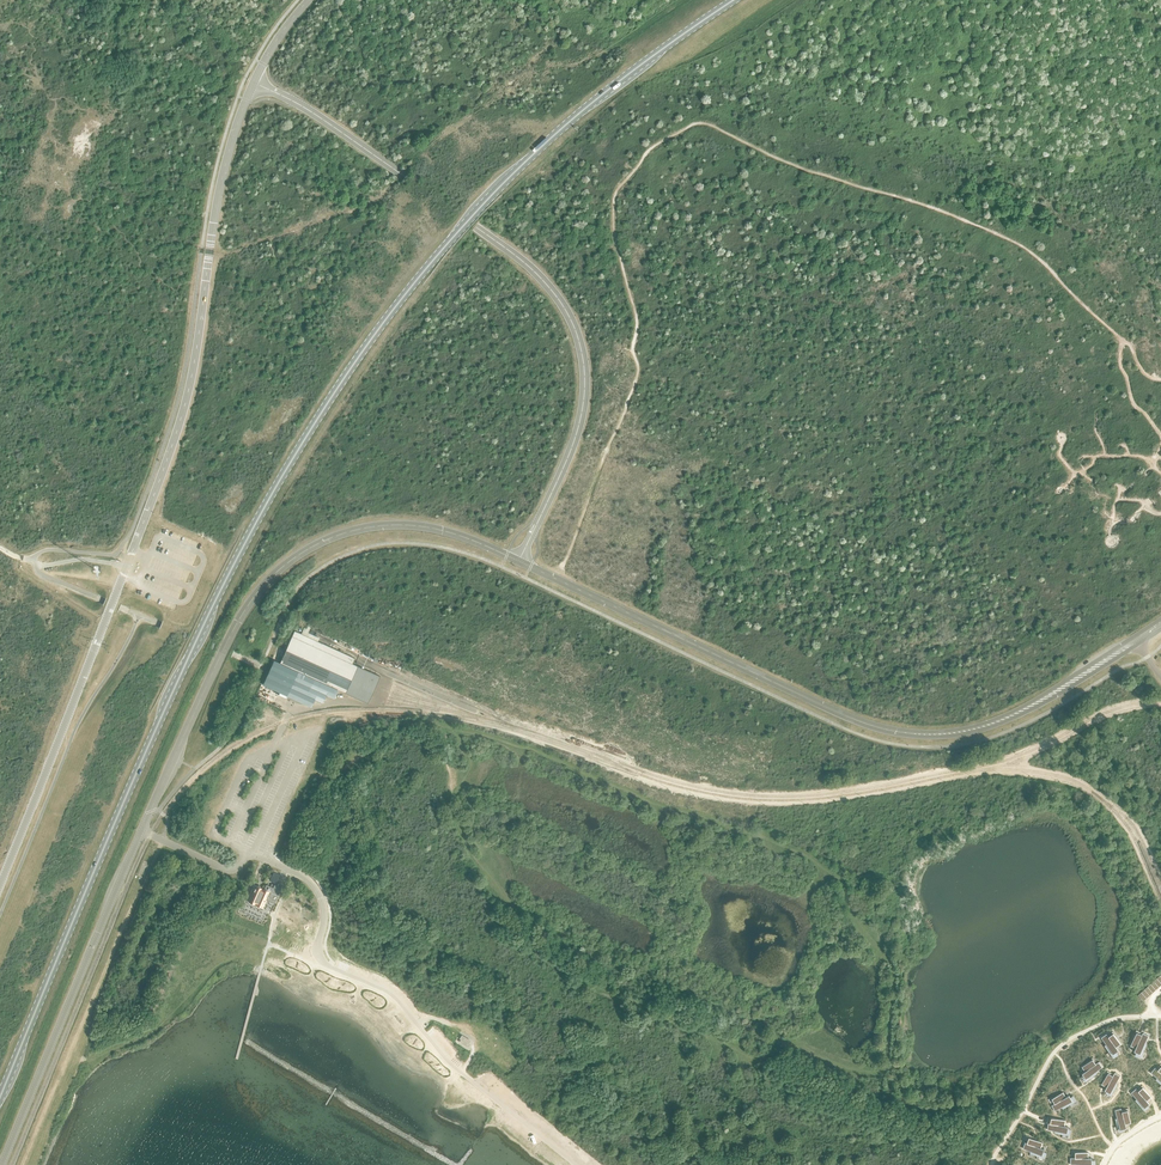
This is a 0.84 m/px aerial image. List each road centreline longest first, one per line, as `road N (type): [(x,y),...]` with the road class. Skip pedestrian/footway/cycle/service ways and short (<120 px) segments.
road 1 (primary): [(0,1097),(202,627),(334,393),(421,273),(516,170),(600,96),(734,0)]
road 2 (unclassified): [(0,889),(180,421),(217,203),(253,82)]
road 3 (tertiary): [(1136,641),(1011,716),(966,731),(914,734),(849,718),(519,561)]
road 4 (unclassified): [(519,561),(581,414),(584,366),(563,306),(522,260),(305,107),(253,82)]
road 5 (tertiary): [(519,561),(445,531),(395,525),(338,535),(296,555),(235,627),(141,832)]
road 6 (tertiary): [(2,1164),(141,832)]

